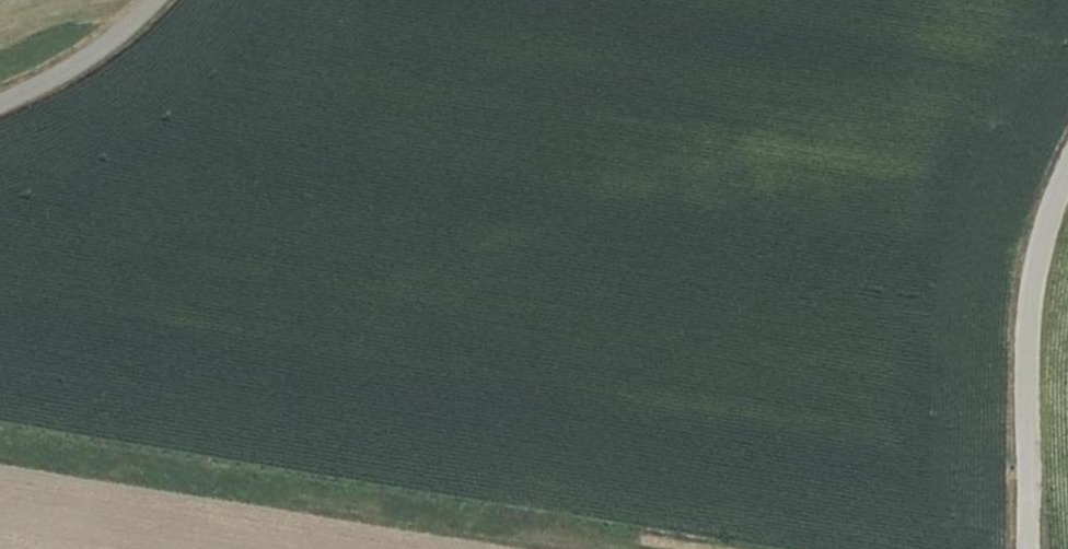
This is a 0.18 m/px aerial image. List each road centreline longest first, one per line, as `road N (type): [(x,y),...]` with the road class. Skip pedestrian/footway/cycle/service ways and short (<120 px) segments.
road 1 (unclassified): [(1028,548),(1028,316),(1045,229),(1067,172)]
road 2 (unclassified): [(0,105),(104,48),(157,0)]

